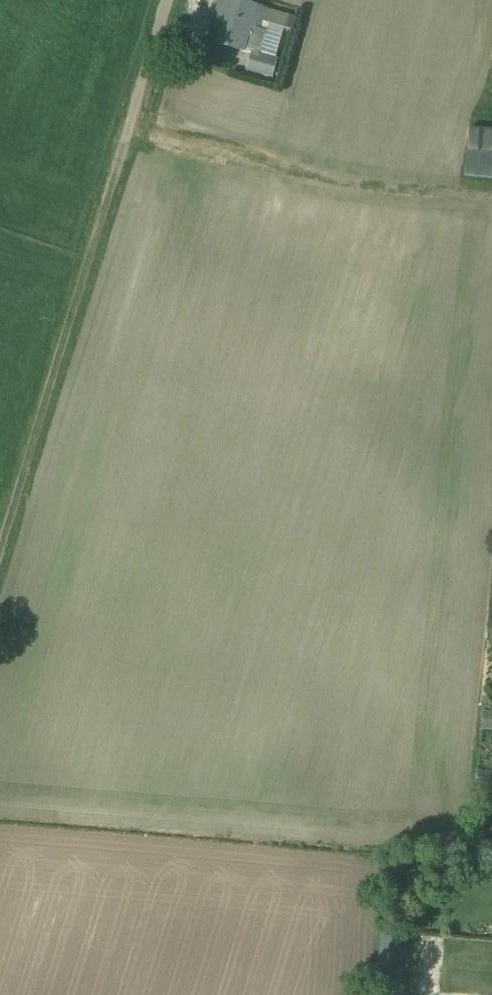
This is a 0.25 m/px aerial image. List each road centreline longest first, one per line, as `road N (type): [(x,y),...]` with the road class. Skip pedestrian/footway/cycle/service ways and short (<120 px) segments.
road 1 (track): [(0,541),(128,124)]
road 2 (unclassified): [(128,124),(166,0)]

